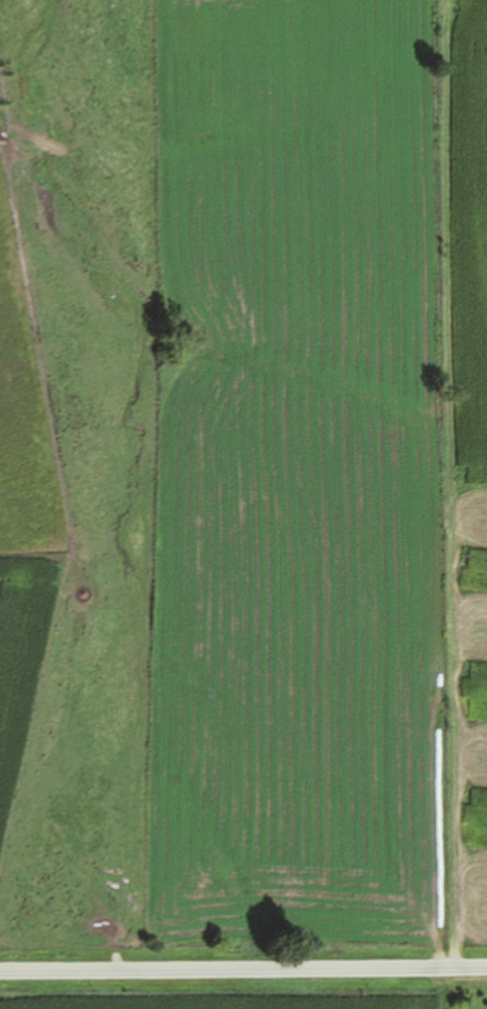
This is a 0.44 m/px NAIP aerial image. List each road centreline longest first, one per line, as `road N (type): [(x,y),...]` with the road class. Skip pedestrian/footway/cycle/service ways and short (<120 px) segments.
road 1 (residential): [(0,972),(486,970)]

